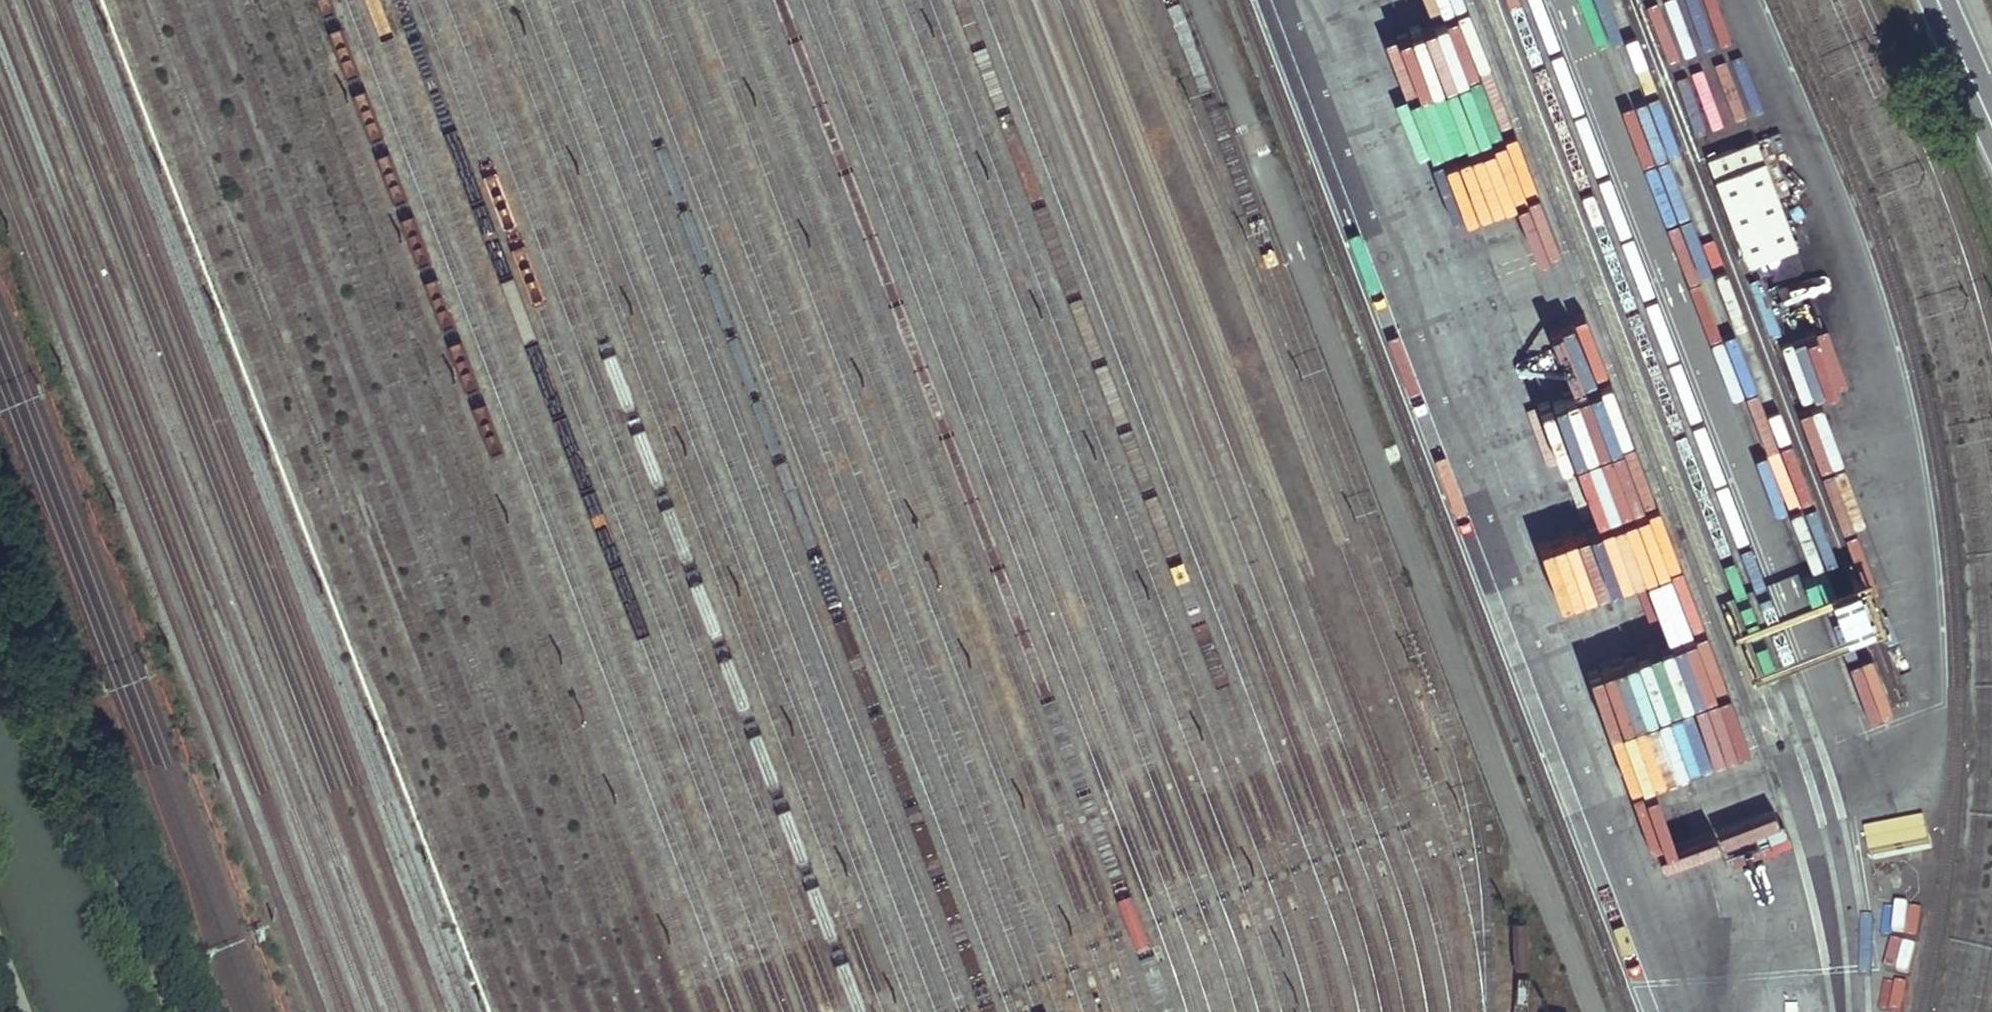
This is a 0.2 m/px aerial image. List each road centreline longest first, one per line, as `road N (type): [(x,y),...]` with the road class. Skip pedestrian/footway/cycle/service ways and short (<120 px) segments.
road 1 (track): [(175,1011),(0,545)]
road 2 (primary): [(1938,0),(1991,116)]

